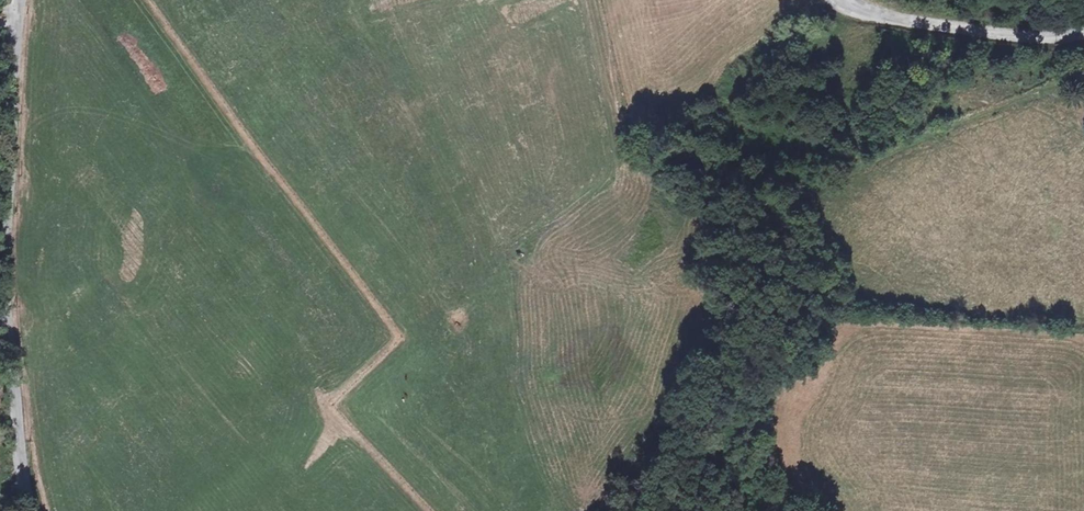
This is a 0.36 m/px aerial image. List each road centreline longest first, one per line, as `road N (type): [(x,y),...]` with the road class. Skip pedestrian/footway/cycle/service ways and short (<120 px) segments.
road 1 (unclassified): [(18,0),(4,298),(33,510)]
road 2 (tertiary): [(840,0),(879,16),(1008,36),(1083,34)]

